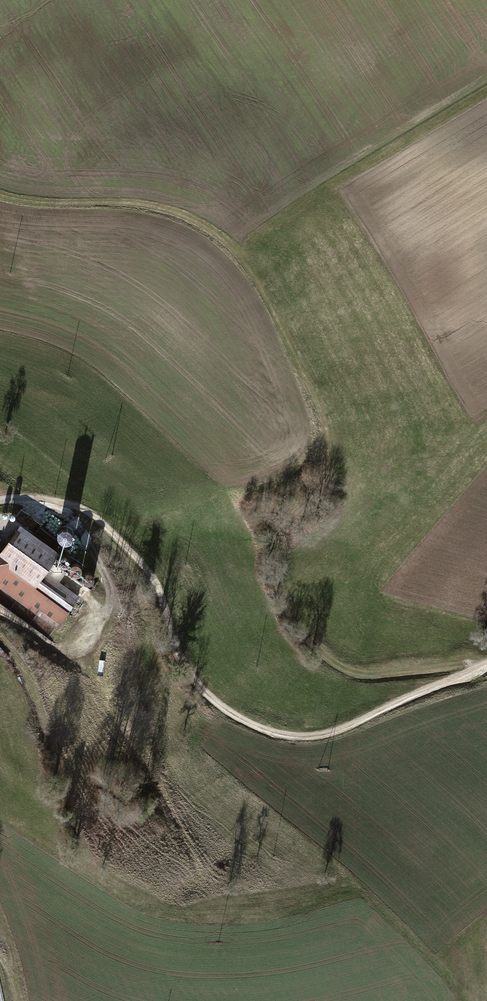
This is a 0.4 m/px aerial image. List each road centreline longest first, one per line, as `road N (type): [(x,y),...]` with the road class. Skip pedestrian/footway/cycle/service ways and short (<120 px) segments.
road 1 (track): [(486,663),(330,733),(287,736),(261,729),(201,686),(178,651),(155,582),(92,515),(56,501),(0,500)]
road 2 (track): [(476,668),(462,662),(349,670),(310,647),(287,612),(271,568),(274,535),(315,496),(326,461),(312,390)]
road 3 (track): [(0,193),(132,202),(210,230),(254,276),(312,390)]
road 4 (track): [(486,91),(236,251)]

